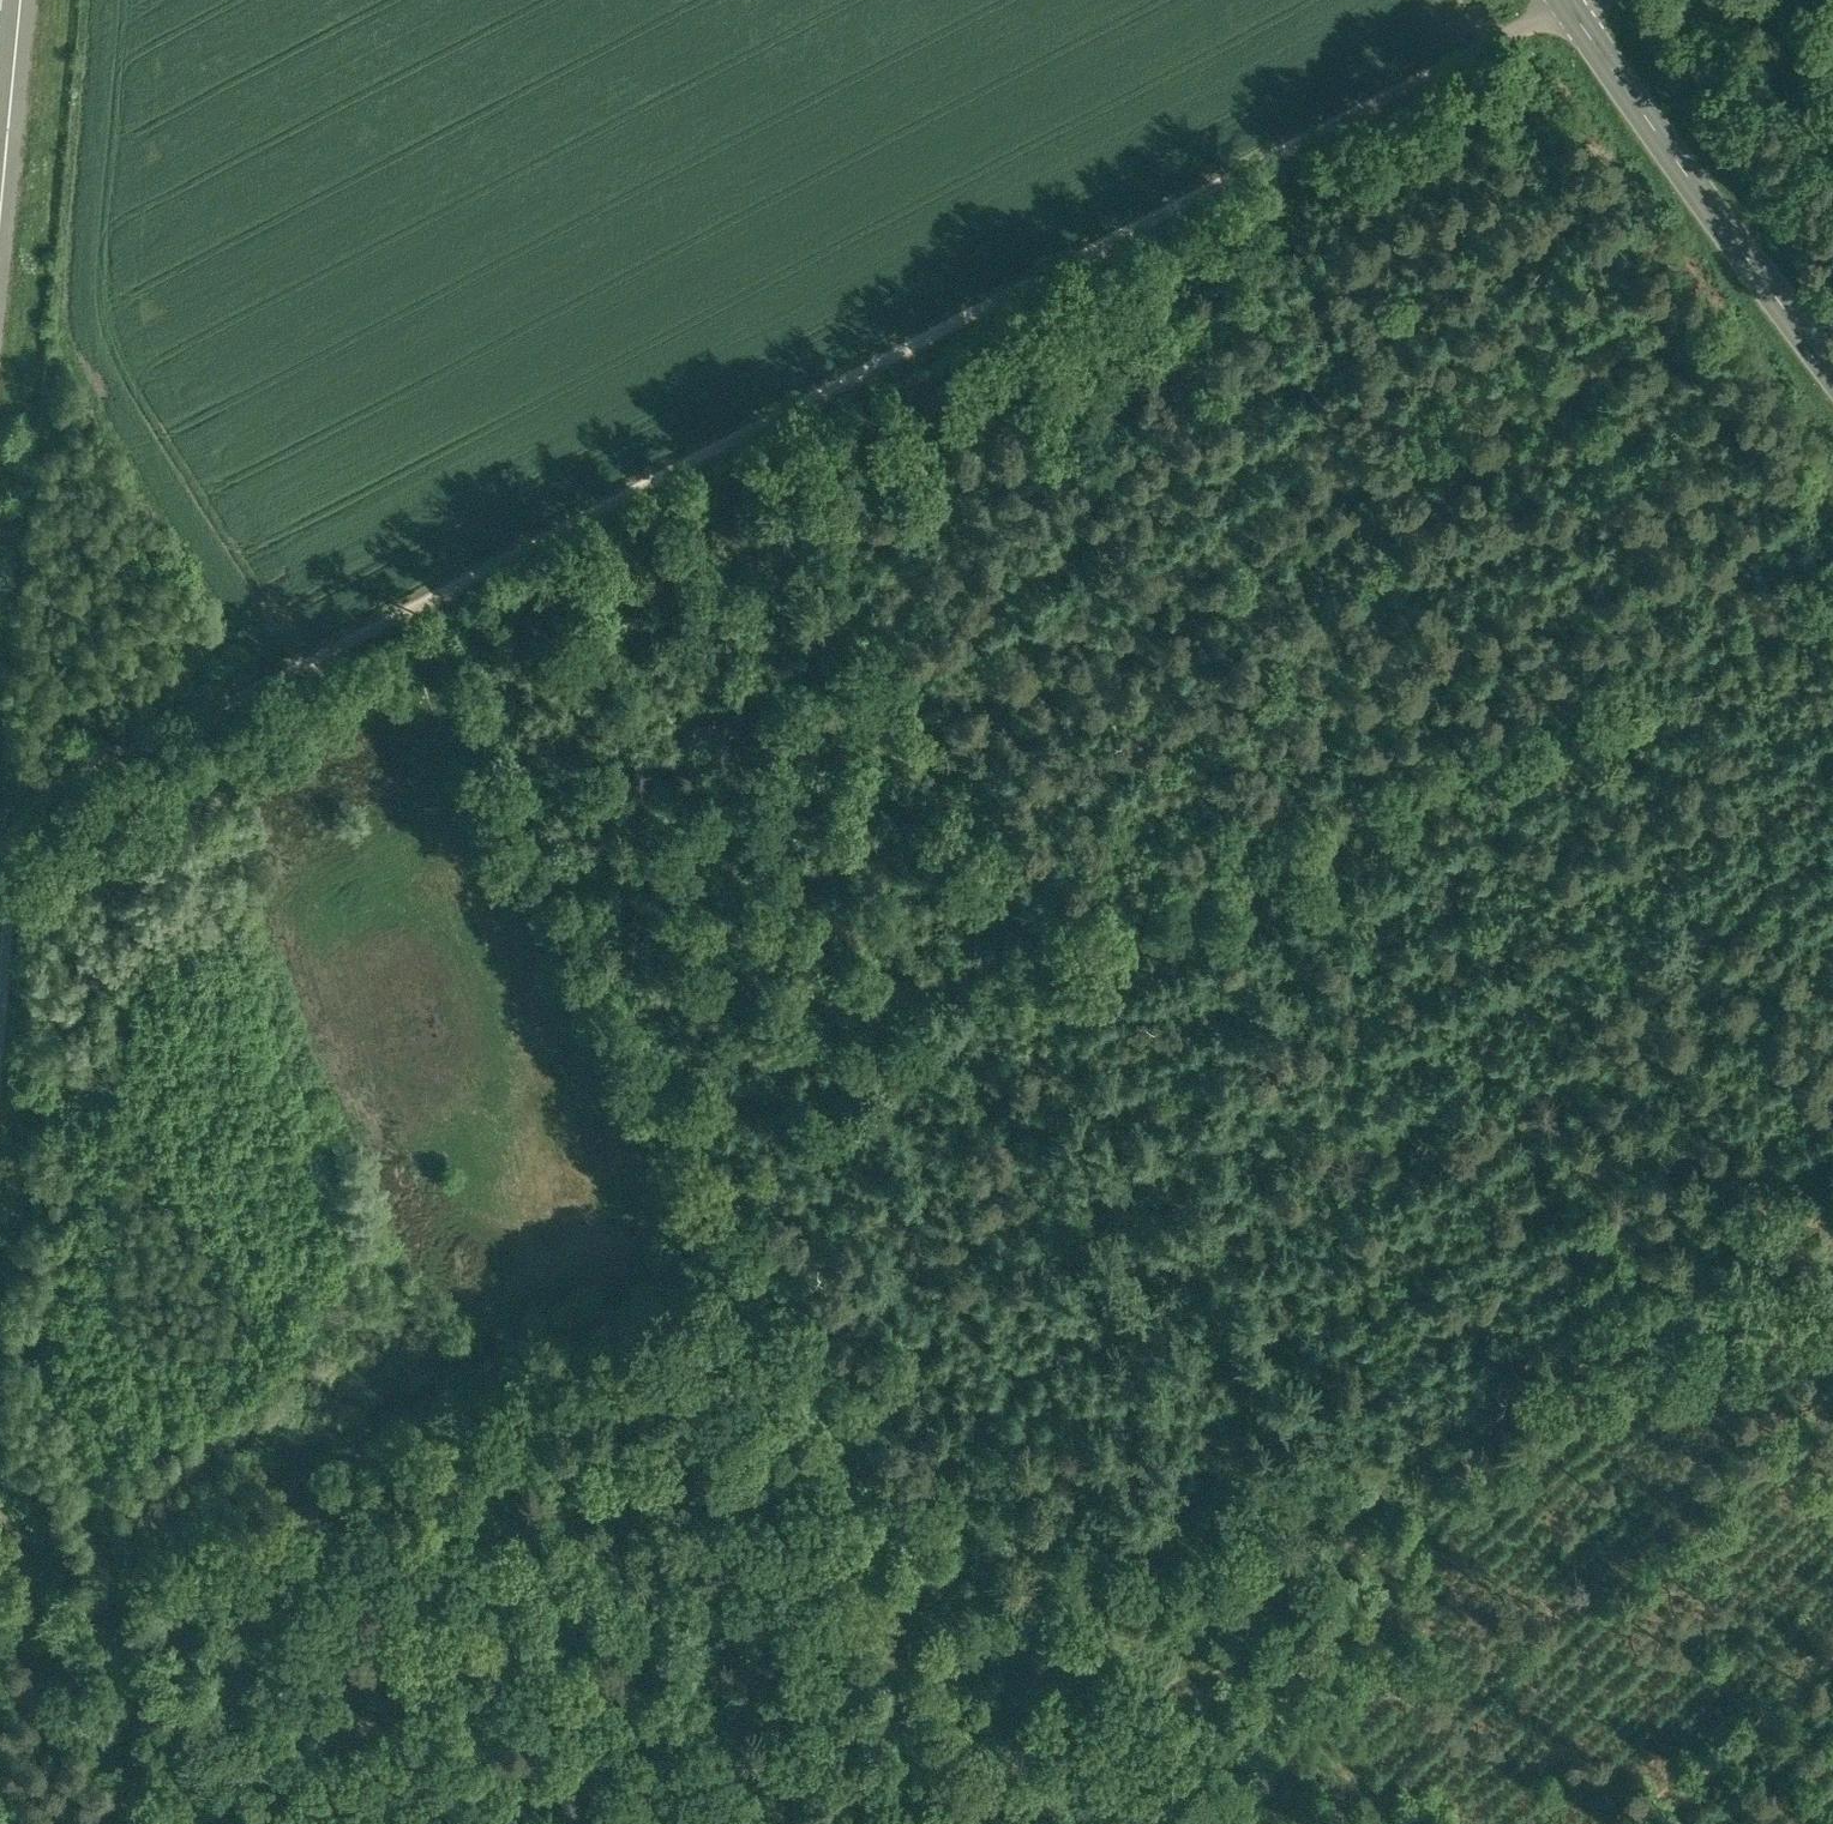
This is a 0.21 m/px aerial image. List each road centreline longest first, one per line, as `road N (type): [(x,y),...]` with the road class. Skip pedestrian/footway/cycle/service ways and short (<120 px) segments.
road 1 (secondary): [(1583,30),(1832,374)]
road 2 (motorway): [(0,135),(13,0)]

